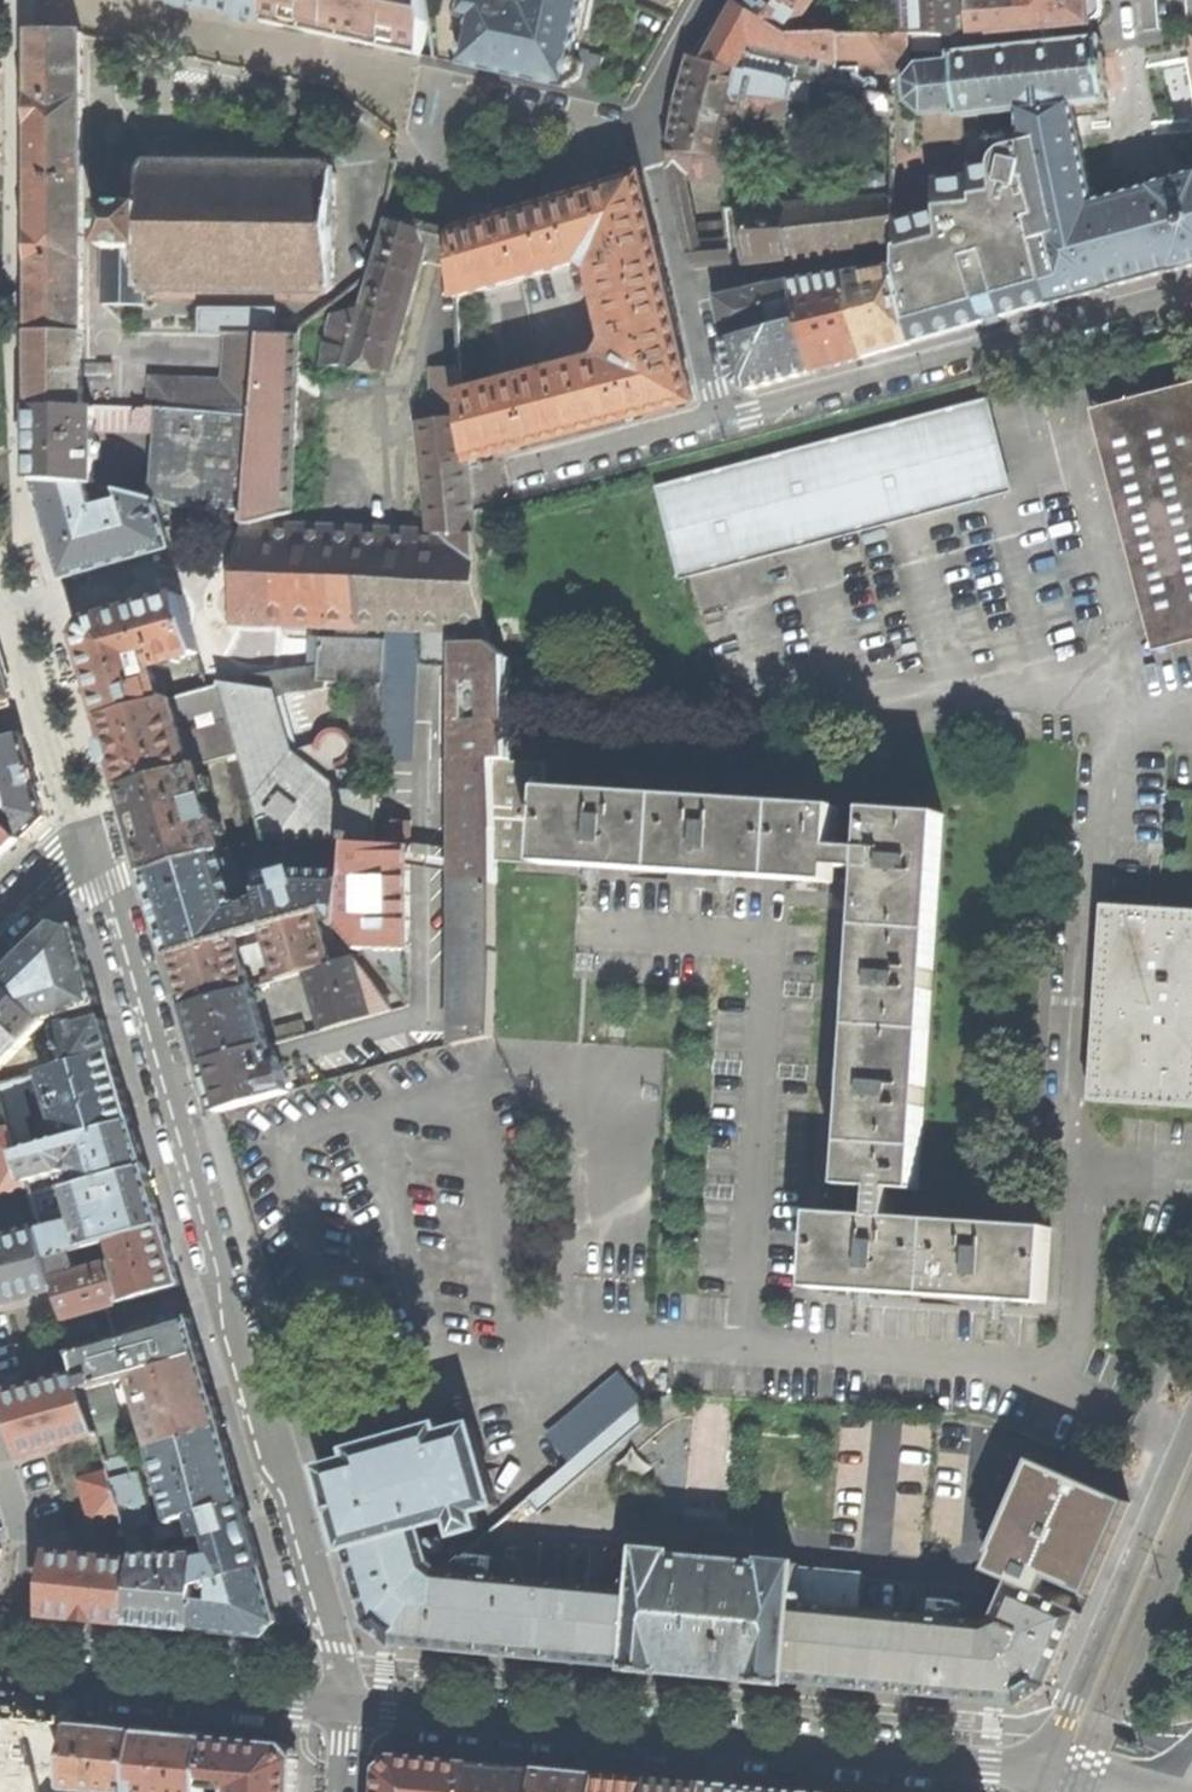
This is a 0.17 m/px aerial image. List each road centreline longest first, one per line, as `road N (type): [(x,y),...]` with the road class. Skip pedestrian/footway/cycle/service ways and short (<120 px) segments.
road 1 (unclassified): [(1177,1446),(1071,1394),(996,1369),(490,1346),(258,1407)]
road 2 (secondary): [(1052,1765),(347,1707)]
road 3 (residential): [(258,1407),(102,868),(79,854),(55,864),(0,919)]
road 4 (residential): [(1191,294),(720,421)]
road 5 (residential): [(649,140),(590,118),(444,91),(432,134),(470,200),(591,168)]
road 6 (secondary): [(347,1707),(0,1674)]
road 7 (tertiary): [(1177,1446),(1052,1765)]
road 8 (residential): [(347,1707),(258,1407)]
road 9 (residential): [(720,421),(512,477)]
road 10 (residential): [(686,287),(890,254)]
road 11 (residential): [(649,140),(676,53),(706,0)]
road 12 (residential): [(686,287),(649,140)]
road 13 (residential): [(720,421),(686,287)]

